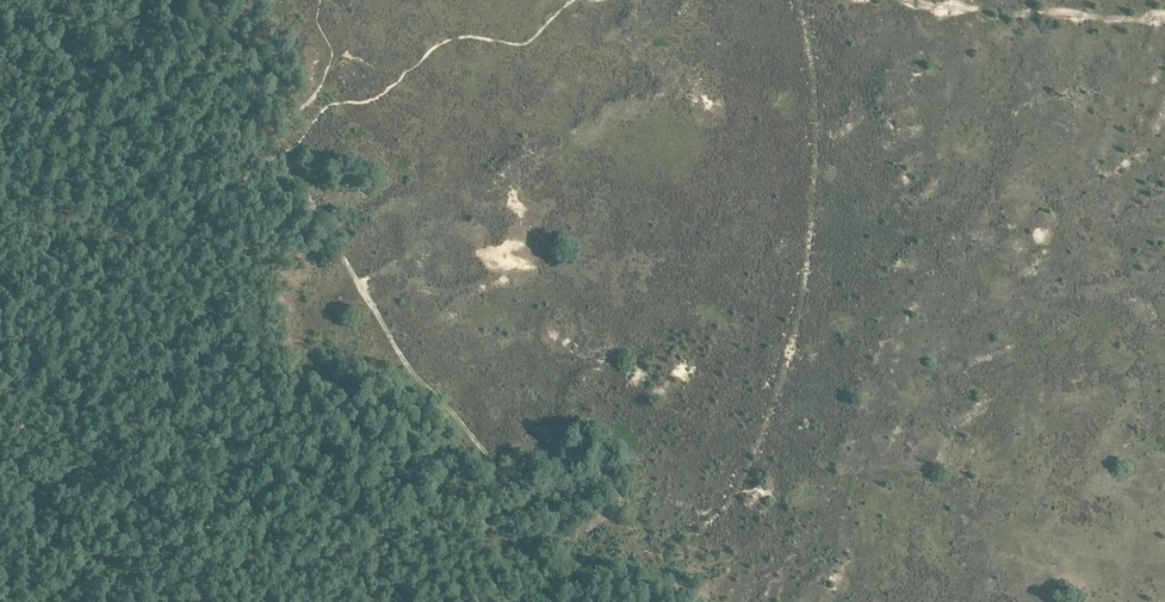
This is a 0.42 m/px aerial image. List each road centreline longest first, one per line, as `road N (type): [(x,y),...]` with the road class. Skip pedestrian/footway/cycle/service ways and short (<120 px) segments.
road 1 (track): [(262,159),(0,451)]
road 2 (track): [(174,0),(262,159)]

